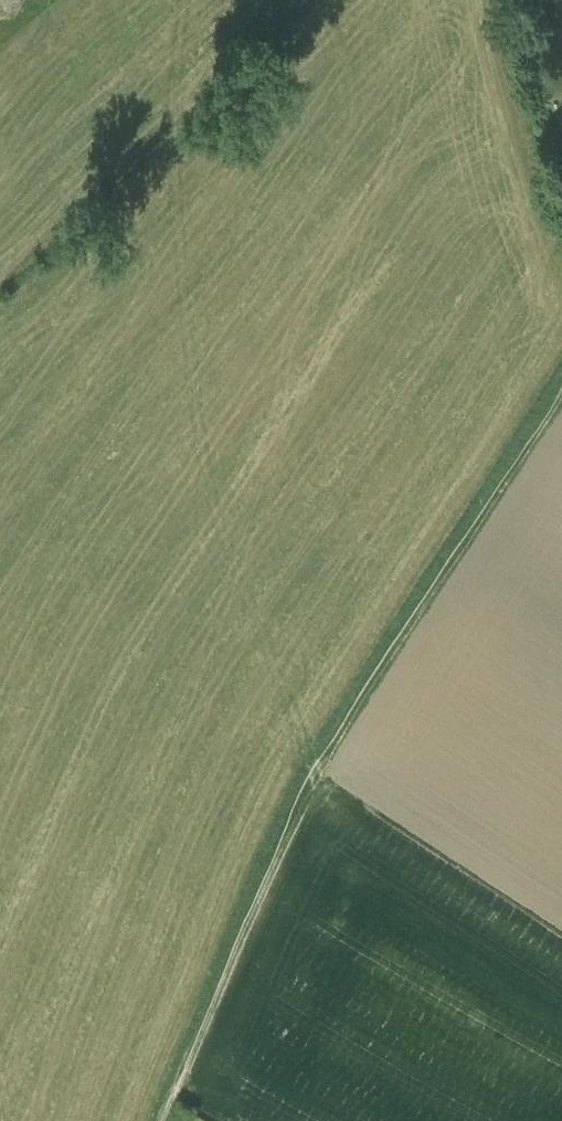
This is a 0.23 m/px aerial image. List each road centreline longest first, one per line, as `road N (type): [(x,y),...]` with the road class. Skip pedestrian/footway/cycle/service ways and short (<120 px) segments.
road 1 (track): [(161,1120),(314,769),(561,387)]

